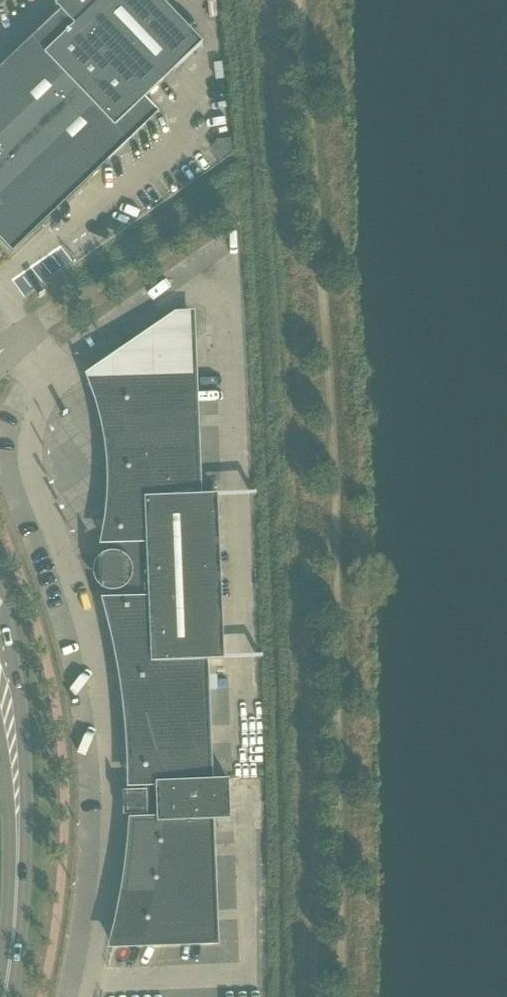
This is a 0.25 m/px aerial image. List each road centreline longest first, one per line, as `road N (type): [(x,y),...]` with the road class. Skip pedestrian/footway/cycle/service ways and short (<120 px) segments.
road 1 (track): [(299,0),(339,579),(343,996)]
road 2 (tertiary): [(6,996),(16,806),(0,699)]

